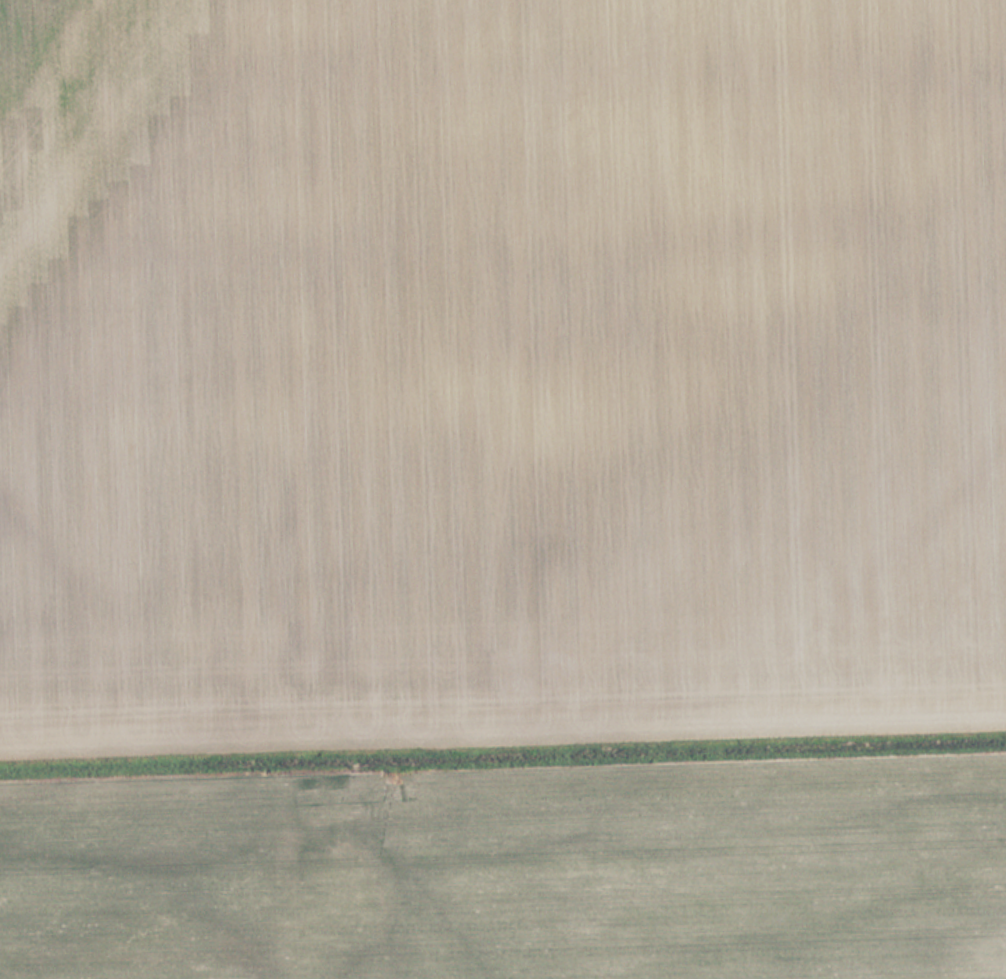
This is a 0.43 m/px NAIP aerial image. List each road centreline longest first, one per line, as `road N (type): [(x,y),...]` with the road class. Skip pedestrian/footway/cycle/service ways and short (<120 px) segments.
road 1 (residential): [(288,978),(284,837)]

